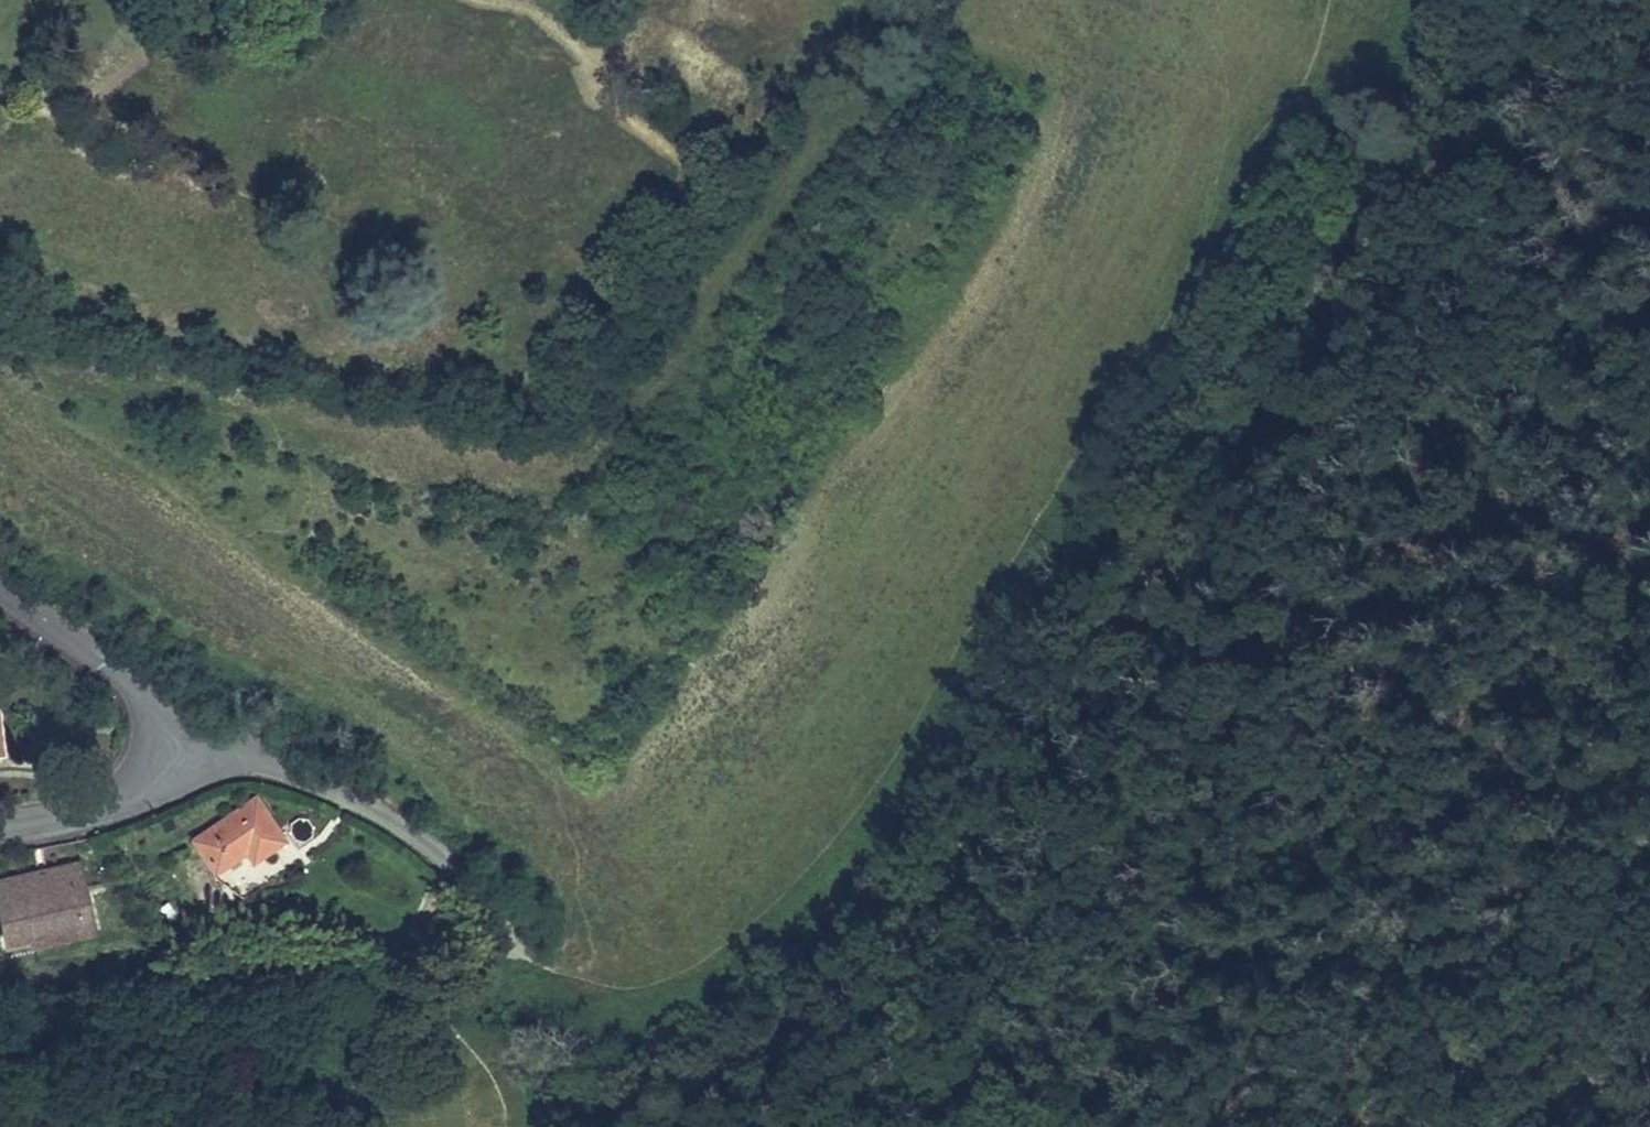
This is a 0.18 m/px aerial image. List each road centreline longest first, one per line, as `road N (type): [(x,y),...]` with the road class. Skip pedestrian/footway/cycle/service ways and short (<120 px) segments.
road 1 (residential): [(493,956),(495,923),(487,904),(435,849),(280,767),(181,747)]
road 2 (residential): [(181,747),(127,682),(0,588)]
road 3 (residential): [(0,825),(136,789),(181,747)]

